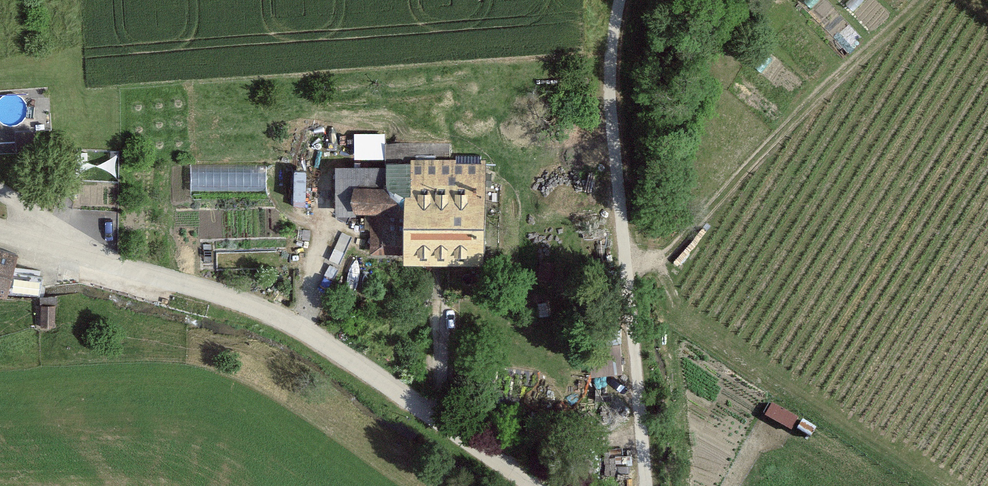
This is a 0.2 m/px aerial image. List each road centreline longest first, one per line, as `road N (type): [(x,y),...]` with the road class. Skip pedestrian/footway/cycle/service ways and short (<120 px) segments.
road 1 (unclassified): [(0,231),(270,312),(536,485)]
road 2 (track): [(619,0),(610,110),(647,485)]
road 3 (track): [(625,260),(669,255),(916,0)]

